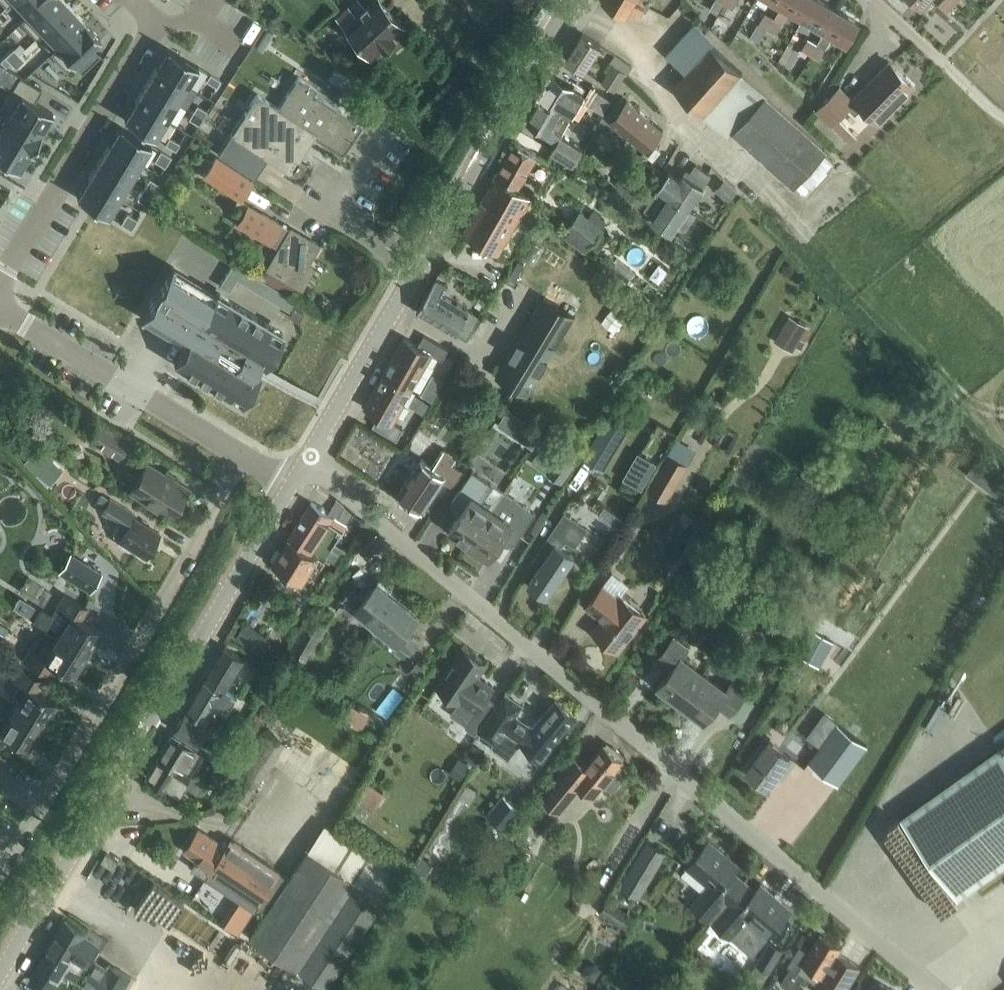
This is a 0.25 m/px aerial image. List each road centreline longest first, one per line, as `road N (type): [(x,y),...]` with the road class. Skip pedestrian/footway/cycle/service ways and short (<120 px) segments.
road 1 (residential): [(940,989),(311,456)]
road 2 (tertiary): [(0,972),(295,483)]
road 3 (tertiary): [(311,456),(574,0)]
road 4 (residential): [(0,883),(248,456)]
road 5 (residential): [(134,0),(157,24),(0,283)]
road 6 (residential): [(248,456),(0,311)]

